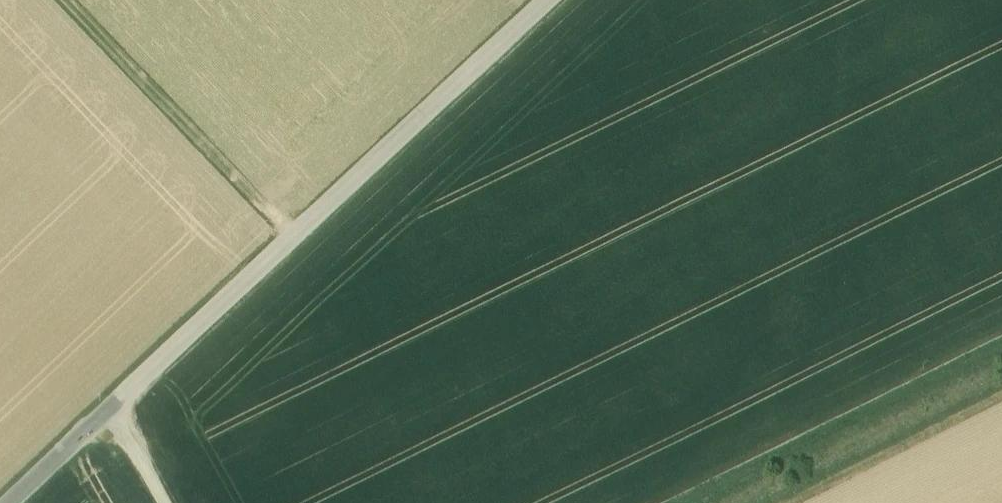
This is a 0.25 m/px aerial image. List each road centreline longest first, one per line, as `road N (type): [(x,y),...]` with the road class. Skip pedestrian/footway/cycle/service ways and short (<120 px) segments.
road 1 (unclassified): [(548,0),(8,502)]
road 2 (track): [(686,502),(1001,347)]
road 3 (track): [(63,0),(246,190)]
road 4 (track): [(1001,393),(783,502)]

